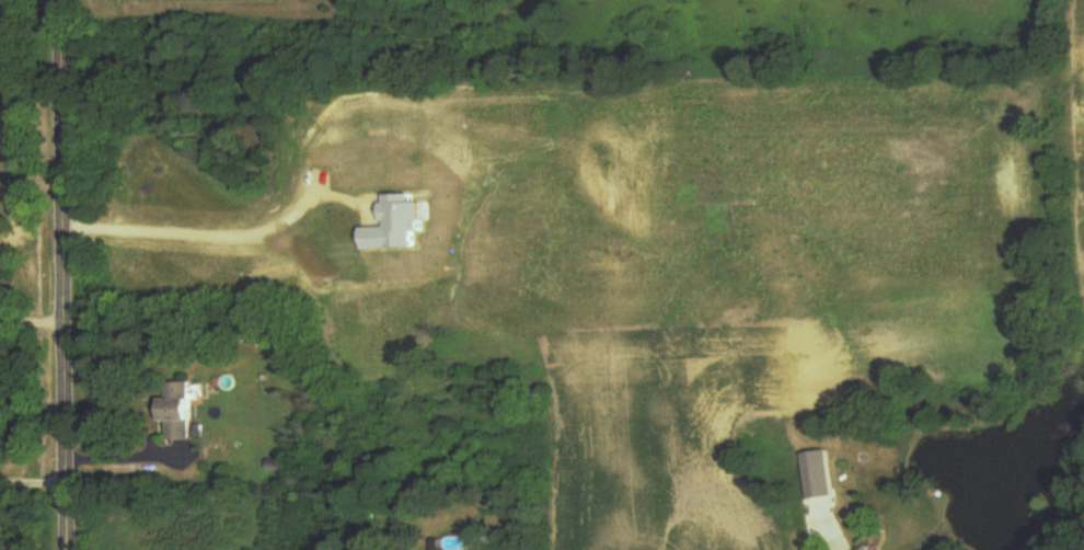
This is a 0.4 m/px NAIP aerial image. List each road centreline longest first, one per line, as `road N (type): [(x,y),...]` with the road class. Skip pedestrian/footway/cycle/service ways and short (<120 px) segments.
road 1 (tertiary): [(69,549),(61,0)]

